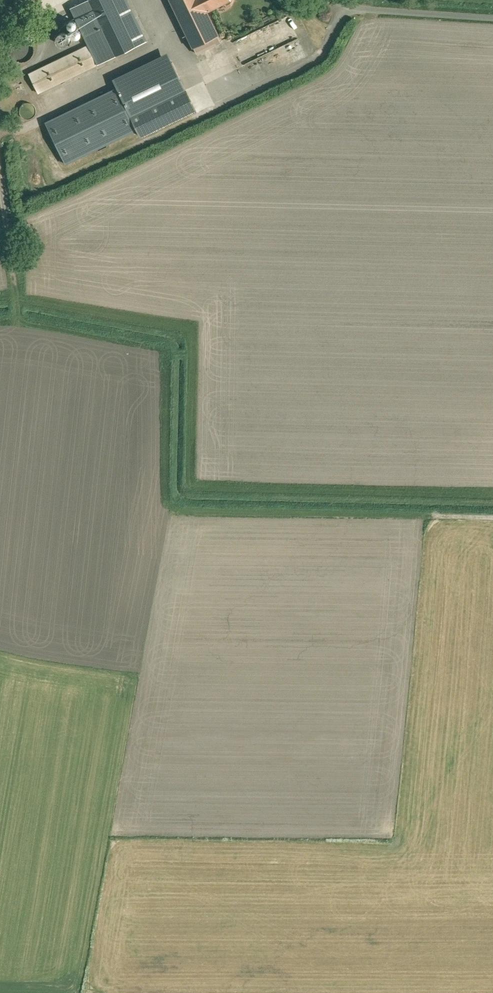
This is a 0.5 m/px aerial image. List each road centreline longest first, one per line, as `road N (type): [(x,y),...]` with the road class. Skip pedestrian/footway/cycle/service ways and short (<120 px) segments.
road 1 (unclassified): [(492,17),(326,0)]
road 2 (track): [(0,162),(17,321)]

